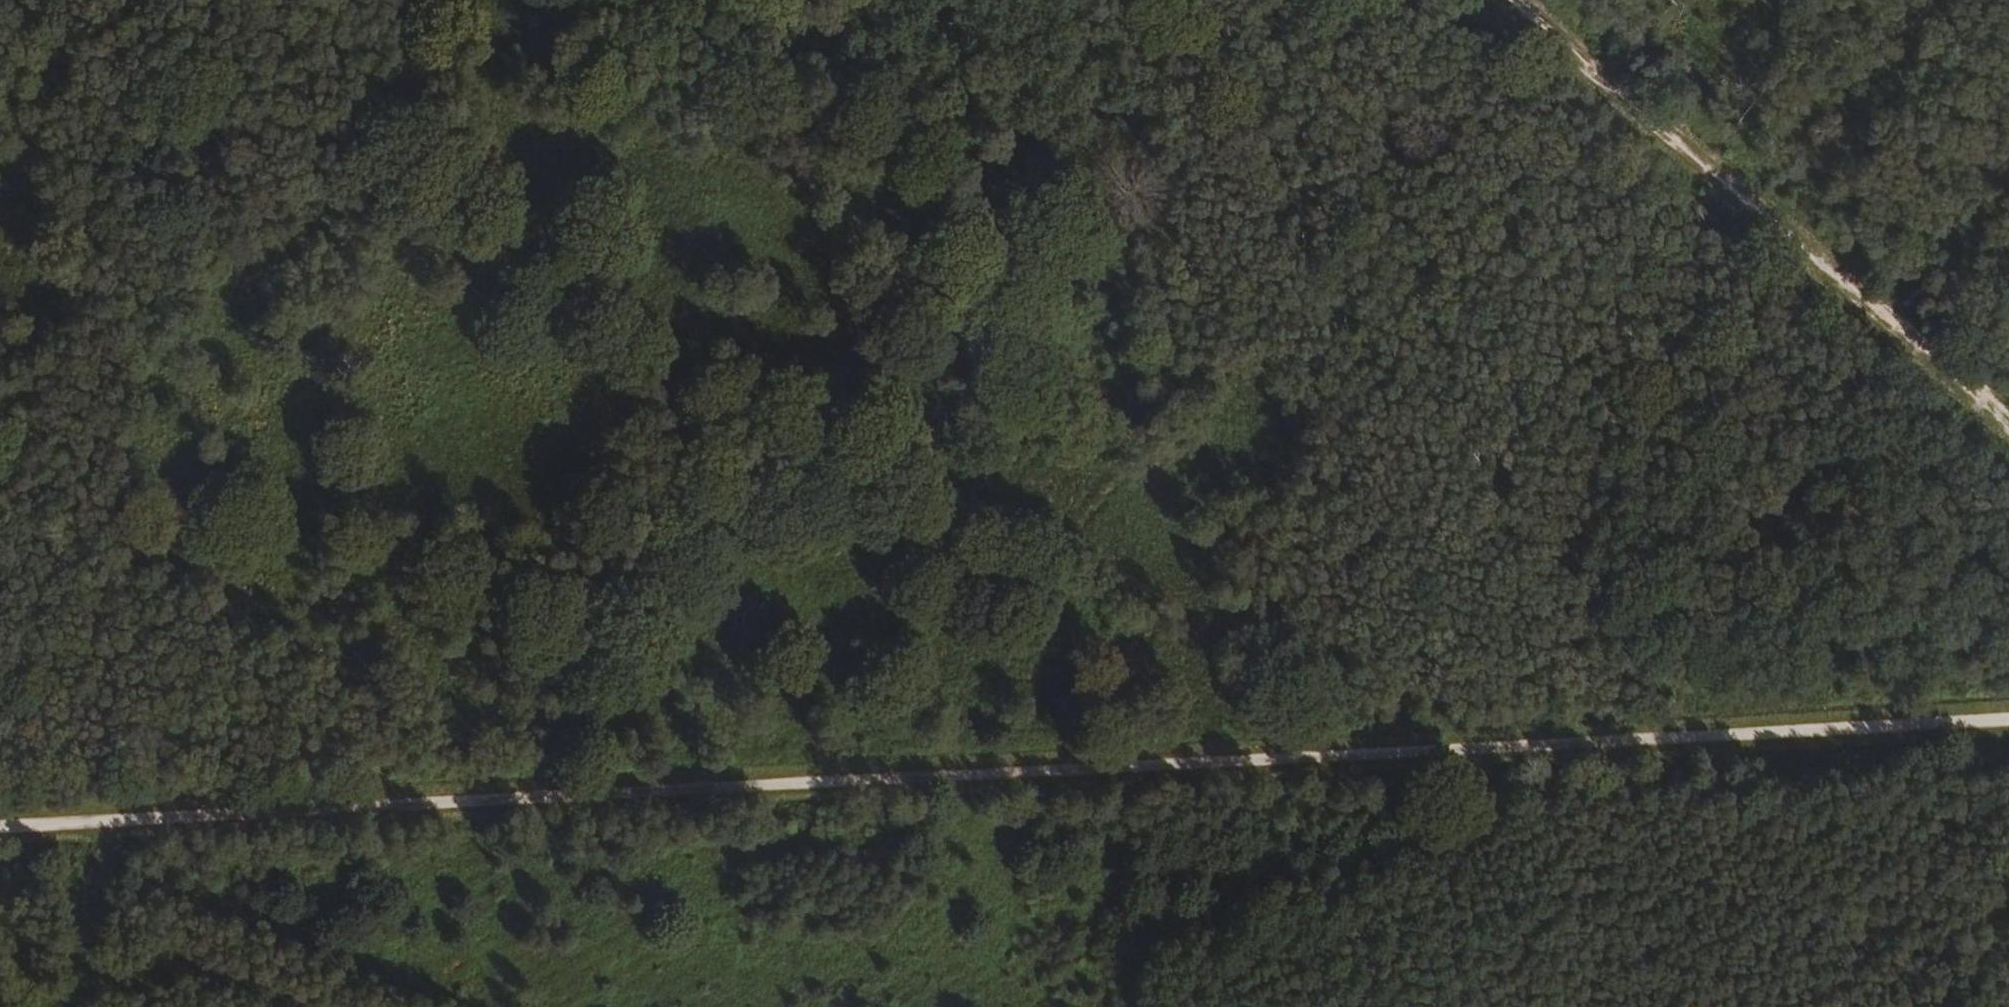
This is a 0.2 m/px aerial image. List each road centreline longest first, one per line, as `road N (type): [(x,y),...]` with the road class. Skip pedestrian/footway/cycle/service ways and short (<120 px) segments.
road 1 (track): [(0,831),(2008,723)]

